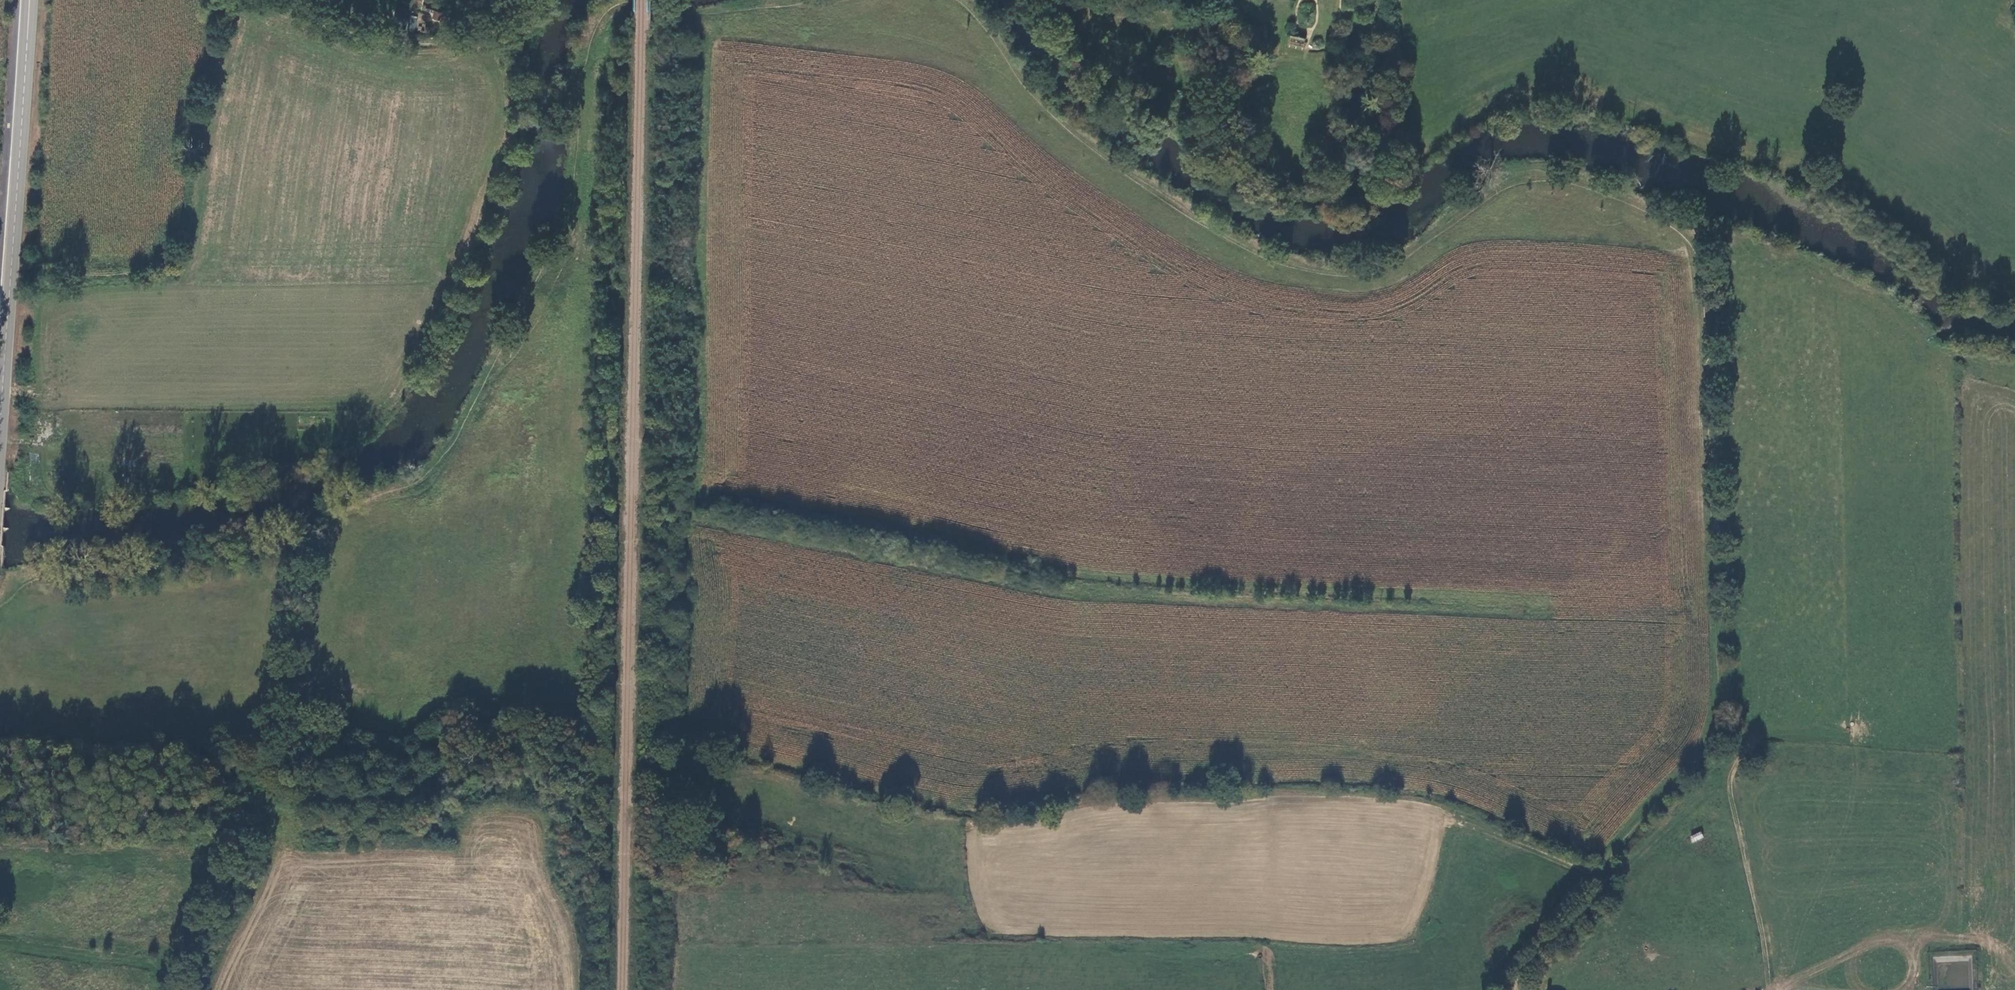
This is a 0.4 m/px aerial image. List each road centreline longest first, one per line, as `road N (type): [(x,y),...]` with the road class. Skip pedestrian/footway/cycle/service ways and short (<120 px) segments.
road 1 (tertiary): [(0,427),(29,0)]
road 2 (track): [(1604,879),(1448,810)]
road 3 (track): [(1516,989),(1532,958),(1587,909),(1605,875)]

